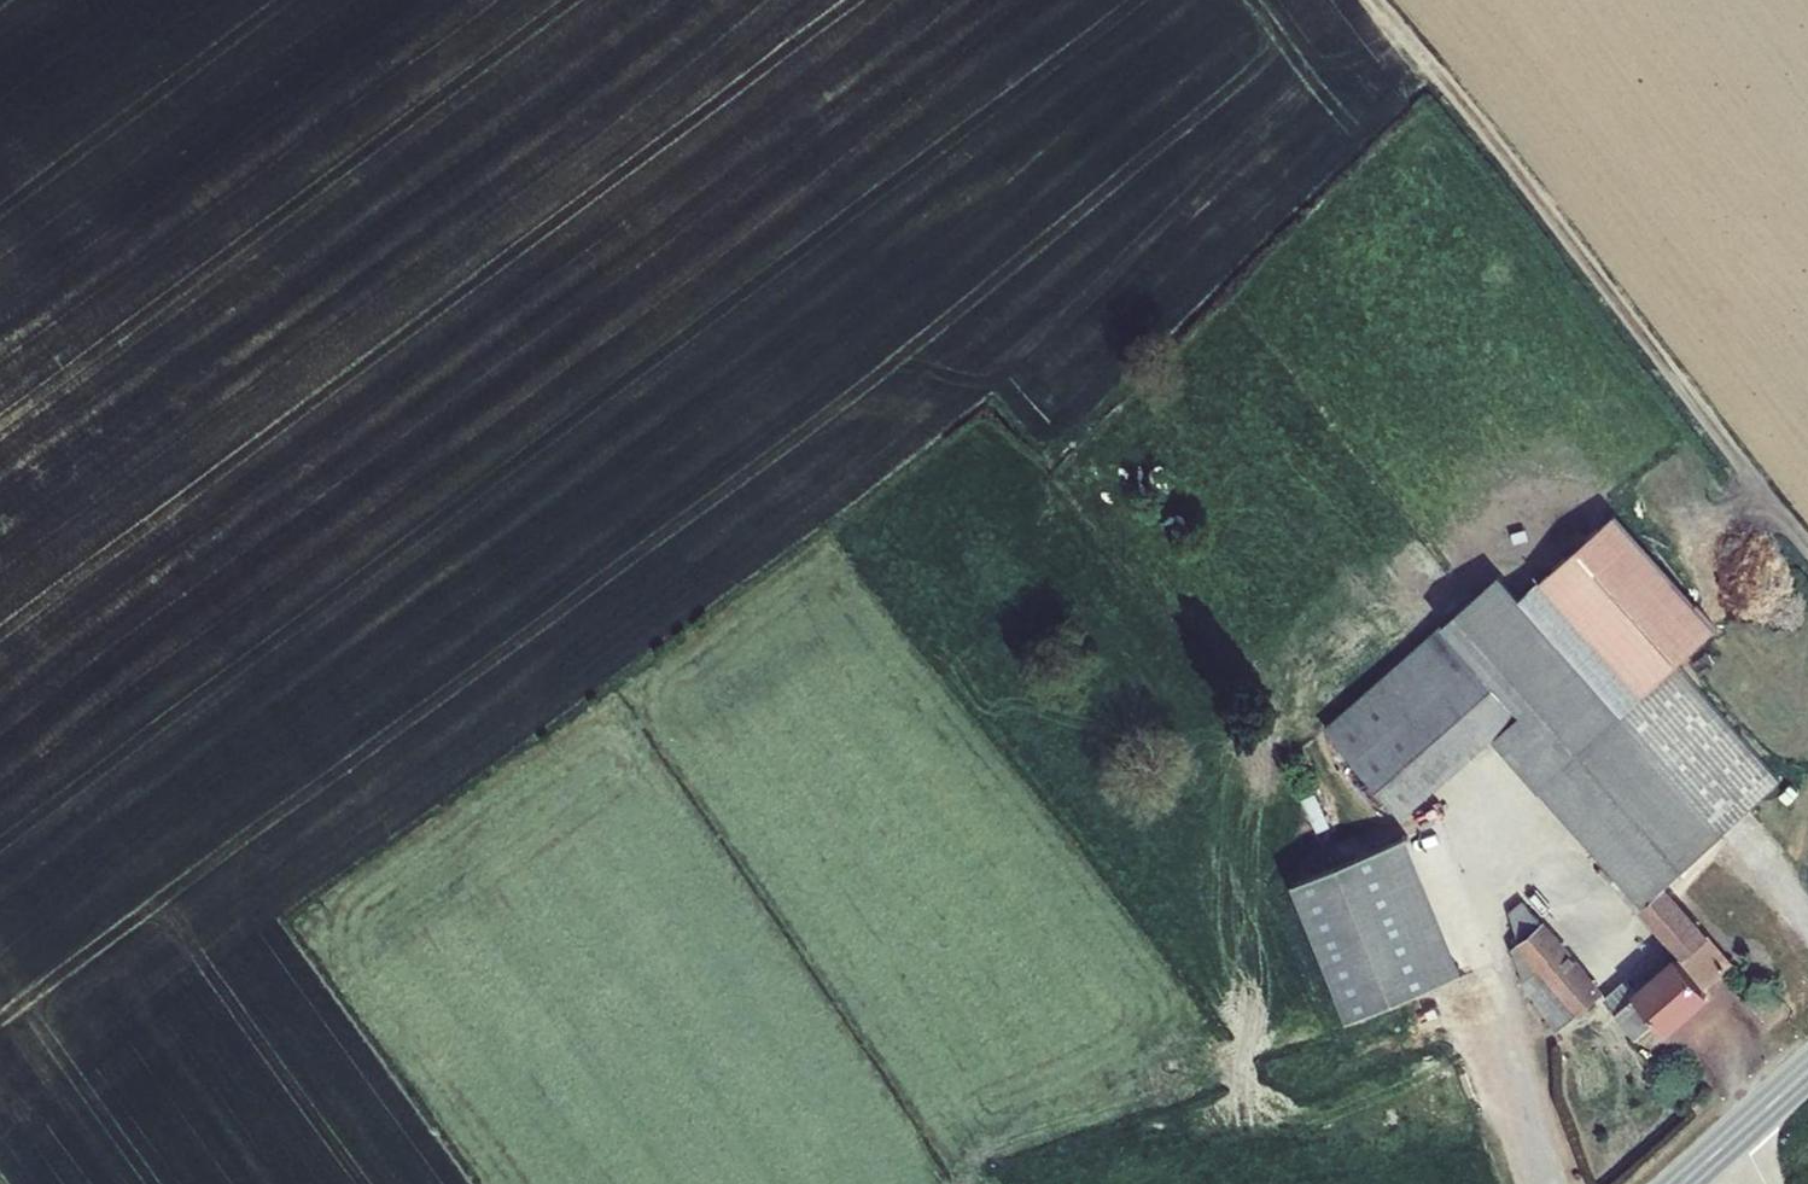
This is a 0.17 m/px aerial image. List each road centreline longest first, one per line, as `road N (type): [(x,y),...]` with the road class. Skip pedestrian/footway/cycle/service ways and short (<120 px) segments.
road 1 (track): [(1376,0),(1807,546)]
road 2 (secondary): [(1681,1183),(1807,1071)]

